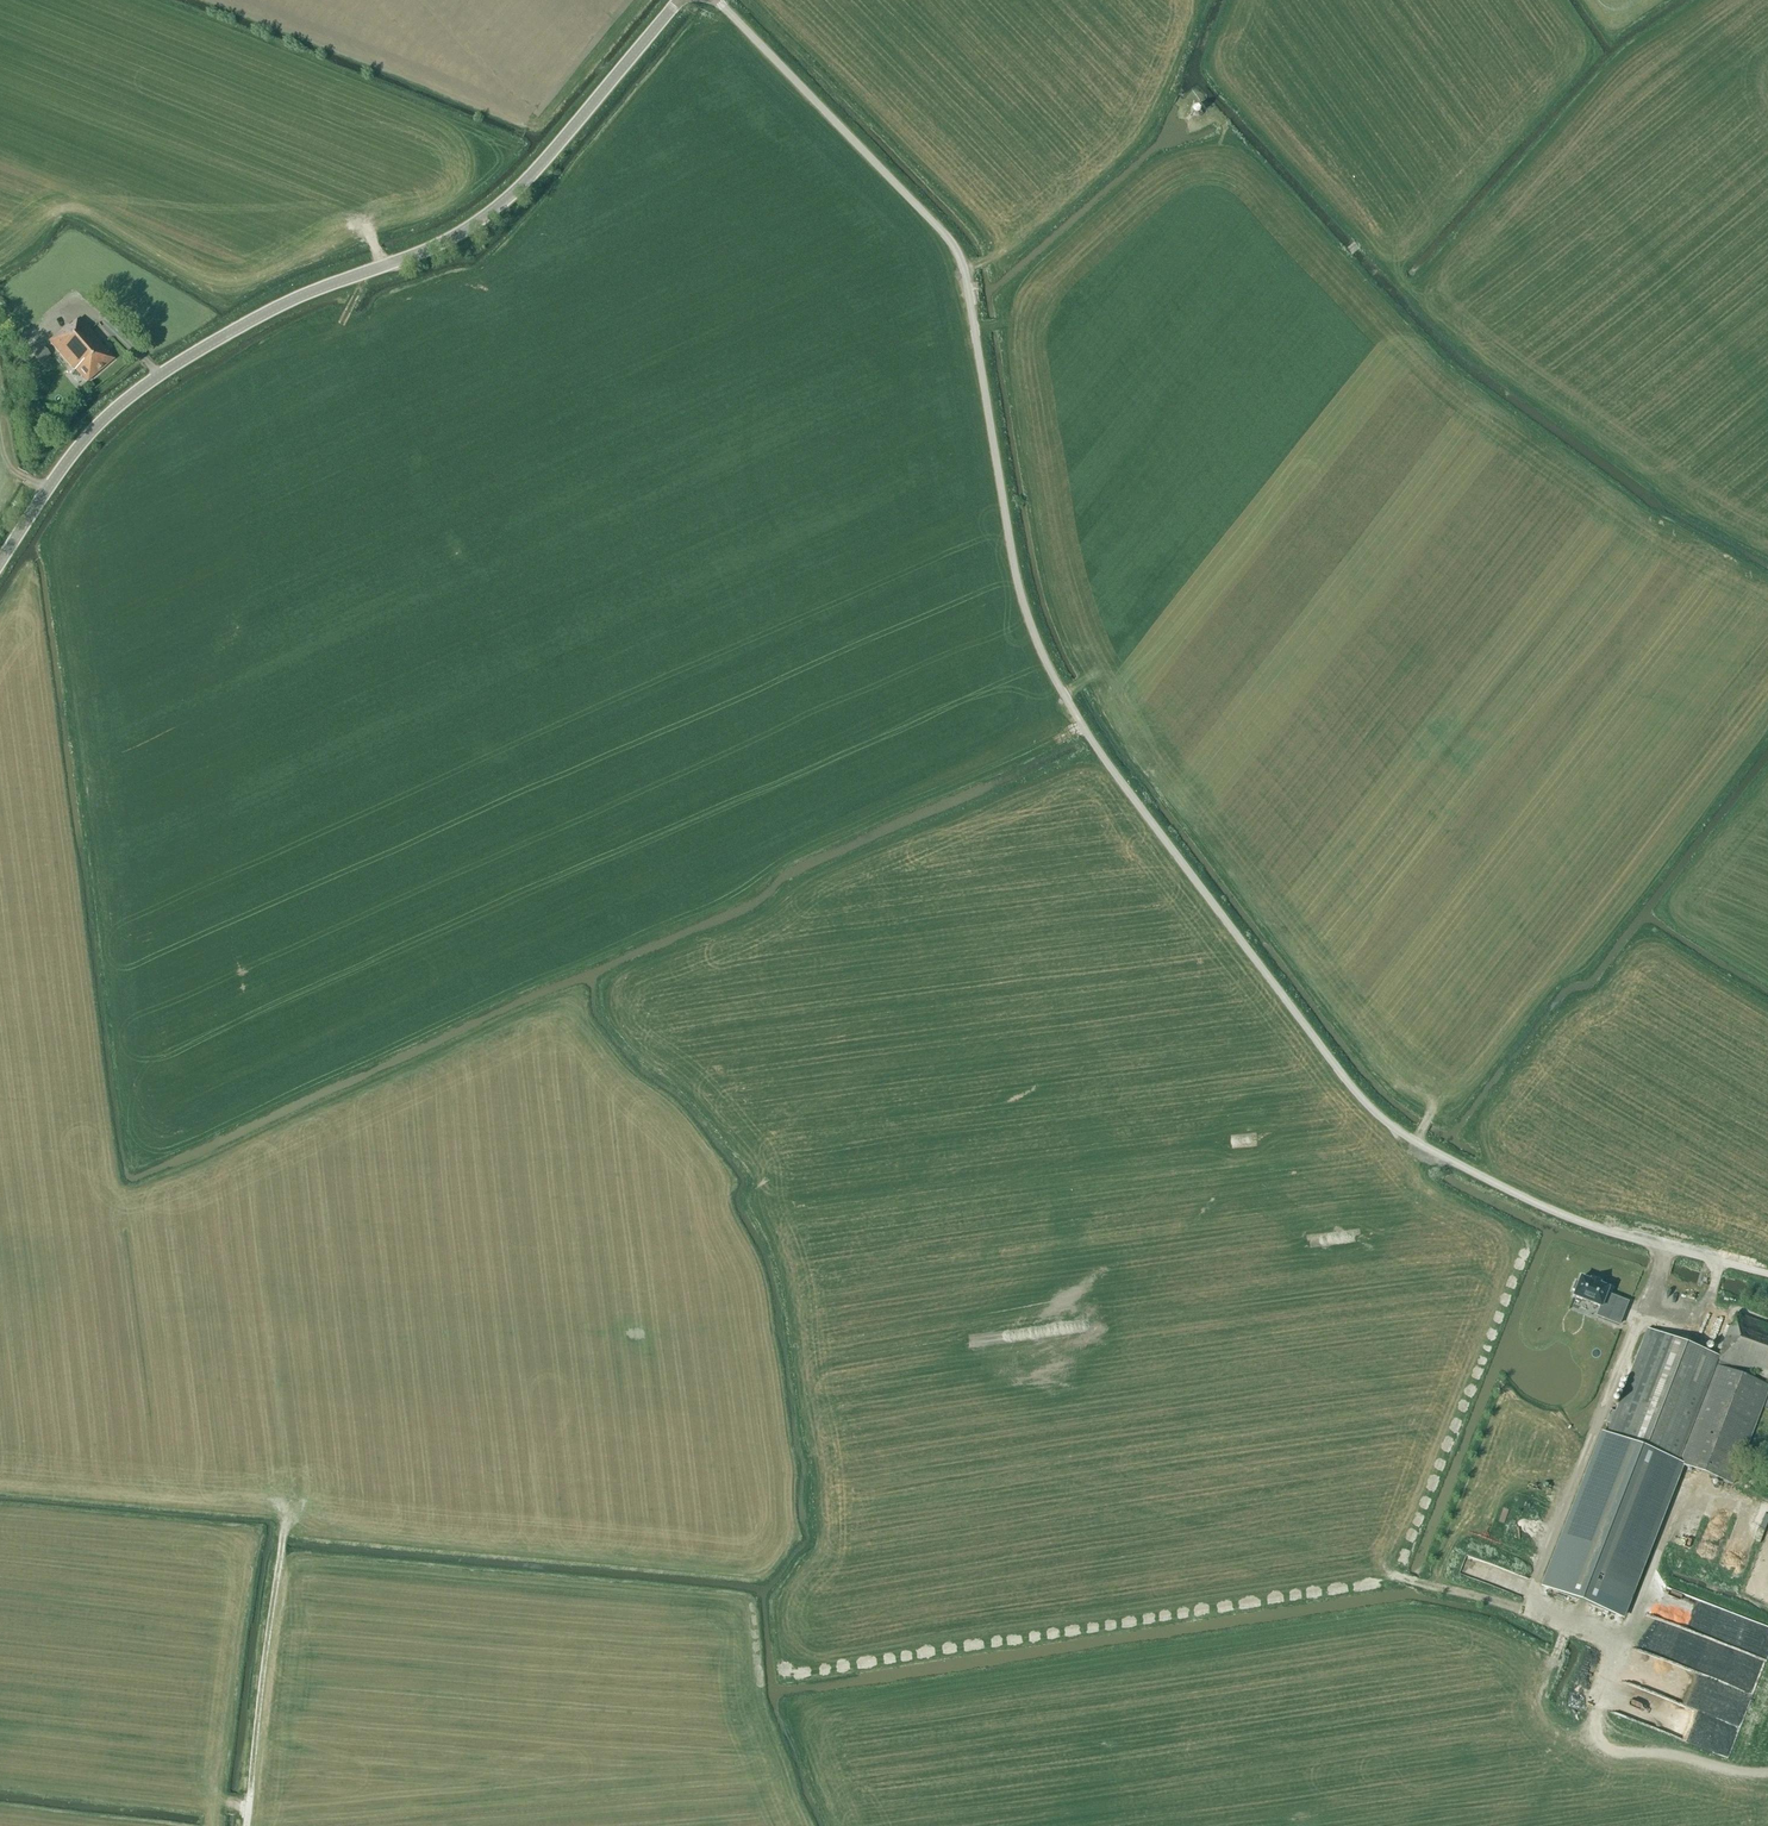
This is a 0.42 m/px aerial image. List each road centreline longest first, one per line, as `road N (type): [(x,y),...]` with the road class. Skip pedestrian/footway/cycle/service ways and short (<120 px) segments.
road 1 (tertiary): [(0,562),(77,449),(125,402),(276,308),(437,245),(483,218),(548,157),(679,0)]

